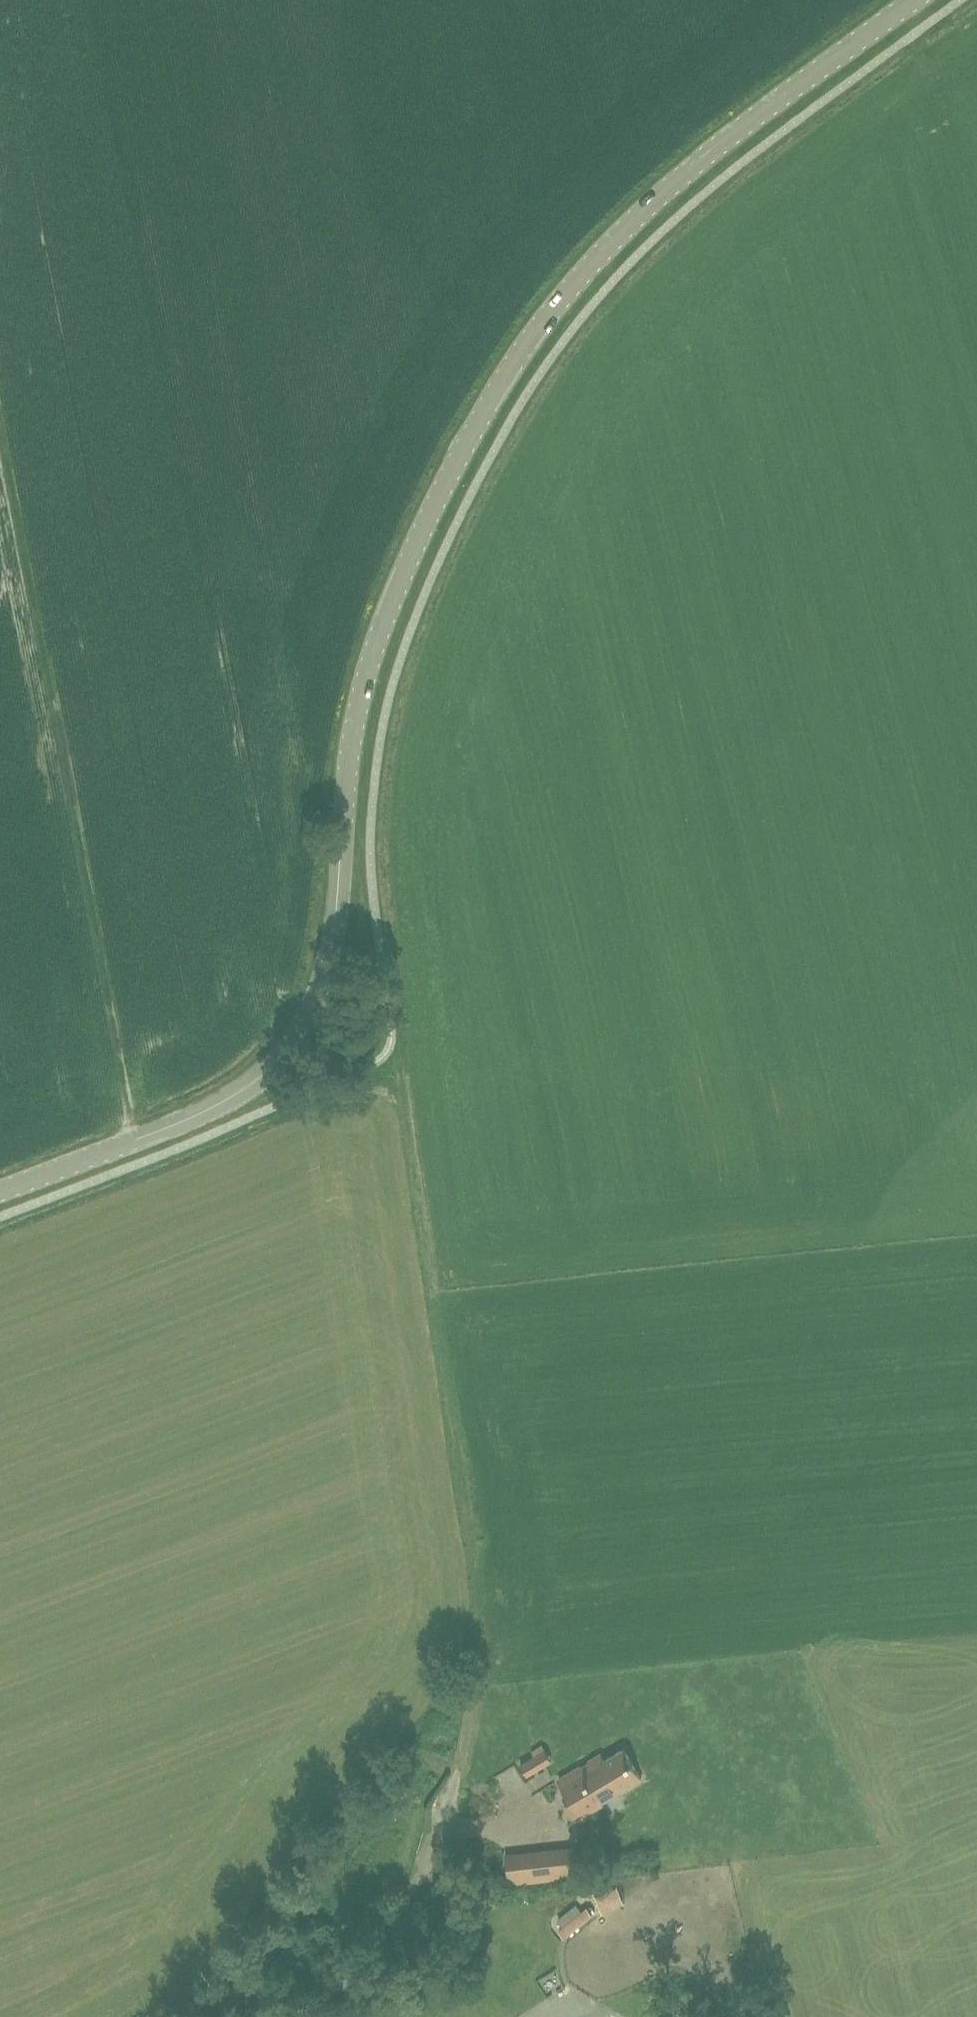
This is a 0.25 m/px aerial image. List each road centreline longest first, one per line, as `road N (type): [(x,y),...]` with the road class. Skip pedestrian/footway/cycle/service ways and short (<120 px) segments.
road 1 (tertiary): [(0,1194),(191,1120),(284,1059),(334,983),(355,724),(382,629),(413,550),(484,414),(539,330),(643,212),(917,0)]

